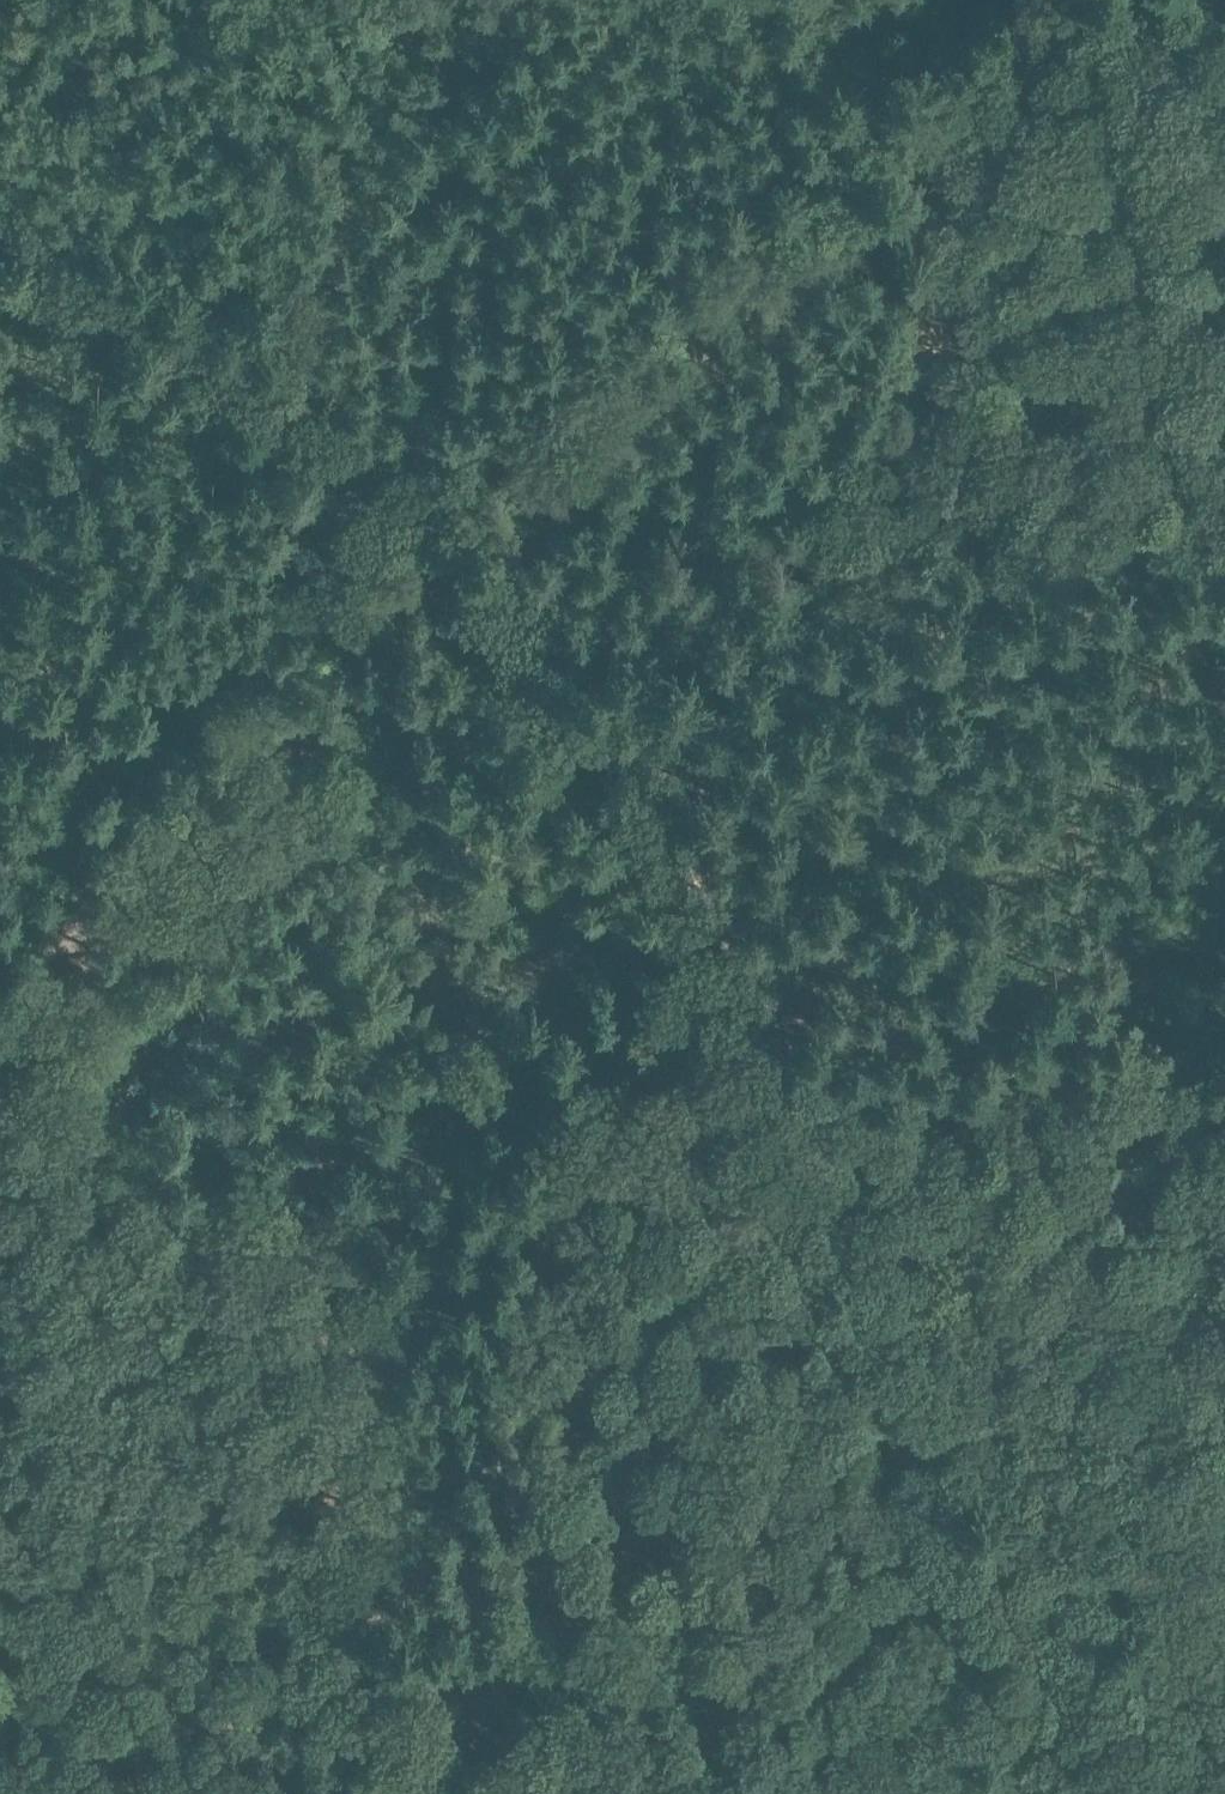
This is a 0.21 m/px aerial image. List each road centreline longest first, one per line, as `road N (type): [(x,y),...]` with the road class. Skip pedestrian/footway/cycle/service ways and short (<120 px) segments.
road 1 (track): [(1008,1694),(962,1515),(829,1100),(687,842),(386,475),(250,355),(0,189)]
road 2 (track): [(1037,0),(862,147),(581,357),(412,502),(109,856),(24,984),(0,1043)]
road 3 (track): [(402,1793),(315,1563),(263,1489),(0,1223)]
road 4 (track): [(1008,1694),(1128,1596),(1159,1545),(1203,1390),(1224,1364)]

